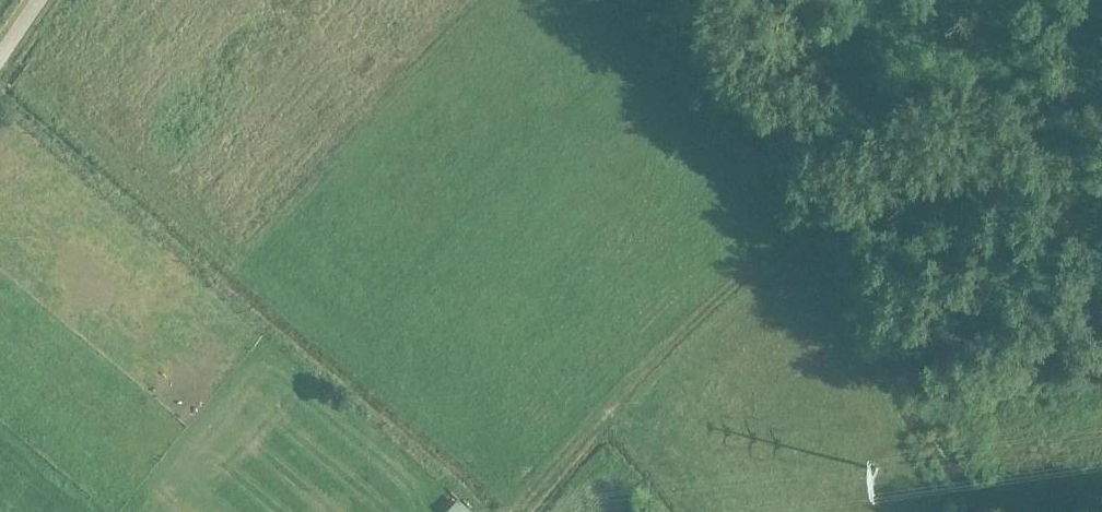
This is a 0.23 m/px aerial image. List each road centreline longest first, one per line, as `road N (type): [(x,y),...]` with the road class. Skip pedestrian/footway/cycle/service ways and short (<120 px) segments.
road 1 (track): [(527,511),(705,315),(814,227),(946,157),(1101,131)]

